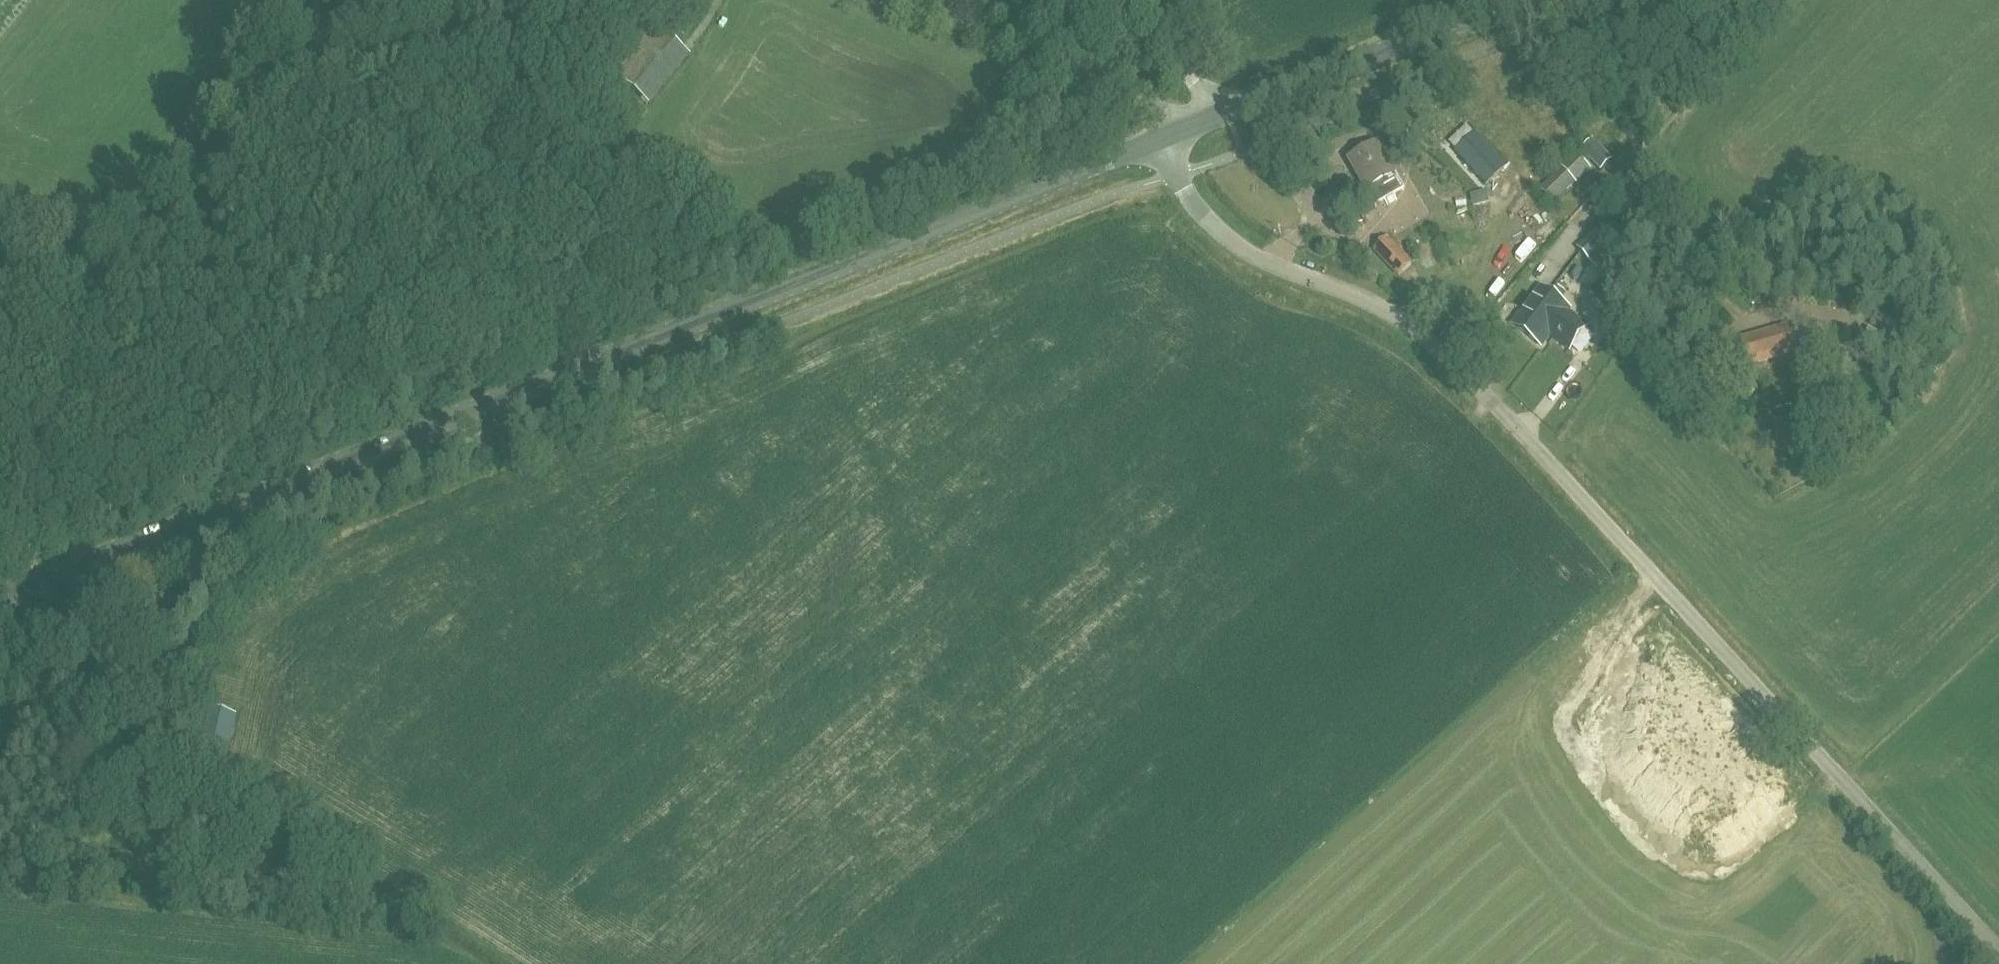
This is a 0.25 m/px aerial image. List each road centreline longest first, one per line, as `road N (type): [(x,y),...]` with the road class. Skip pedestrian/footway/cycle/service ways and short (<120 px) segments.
road 1 (tertiary): [(0,596),(1162,139)]
road 2 (unclassified): [(1998,949),(1442,352),(1349,292),(1226,237),(1192,202),(1162,139)]
road 3 (tertiary): [(1162,139),(1513,0)]
road 4 (track): [(49,611),(27,554),(80,334),(0,322)]
road 5 (track): [(184,215),(353,0)]
road 6 (track): [(80,334),(184,215)]
road 7 (track): [(1226,112),(1122,0)]

